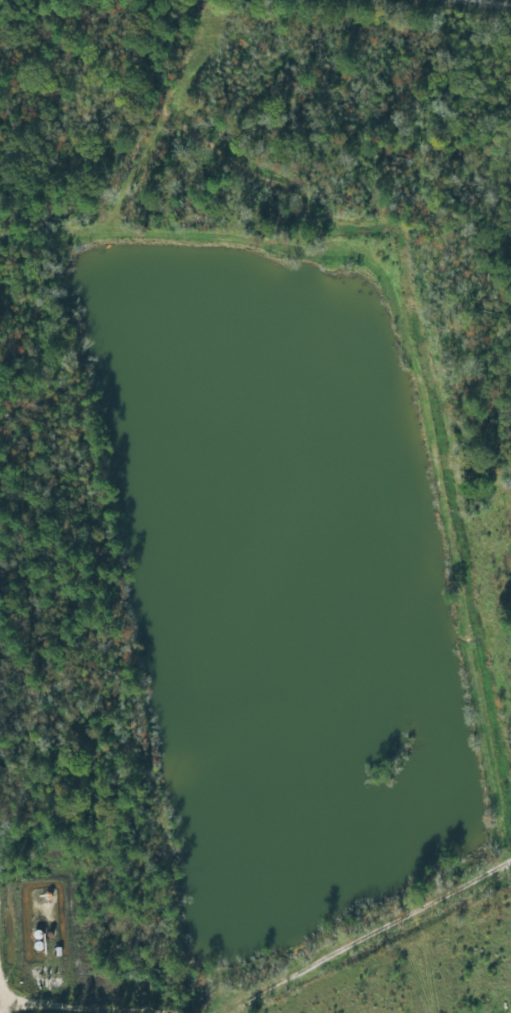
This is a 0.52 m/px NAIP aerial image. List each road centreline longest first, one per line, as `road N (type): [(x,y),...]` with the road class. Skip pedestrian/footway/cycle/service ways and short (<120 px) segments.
road 1 (residential): [(510,847),(366,931),(228,995),(0,1004)]

